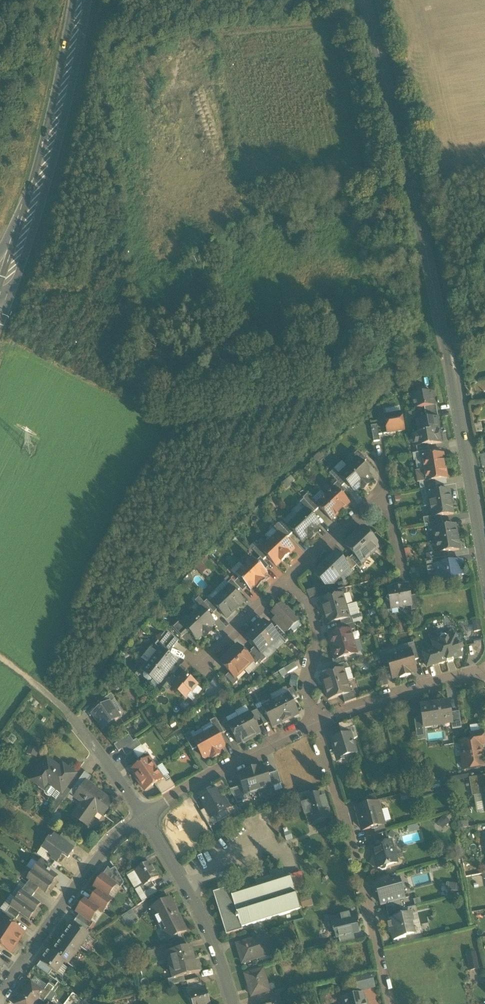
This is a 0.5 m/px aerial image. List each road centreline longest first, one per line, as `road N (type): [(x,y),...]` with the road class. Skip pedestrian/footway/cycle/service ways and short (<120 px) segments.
road 1 (tertiary): [(484,573),(424,241),(365,0)]
road 2 (residential): [(313,725),(362,879),(390,1003)]
road 3 (residential): [(145,818),(101,853),(0,997)]
road 4 (track): [(372,22),(190,40),(182,62)]
road 5 (residential): [(233,1003),(214,945),(145,818)]
road 6 (primary): [(35,200),(81,0)]
road 7 (residential): [(313,725),(145,818)]
road 8 (residential): [(484,672),(313,725)]
road 9 (residential): [(145,818),(75,716),(37,685)]
road 10 (residential): [(313,725),(307,692),(317,637),(308,603),(289,581)]
road 11 (residential): [(384,487),(289,581)]
road 12 (residential): [(289,581),(200,664)]

